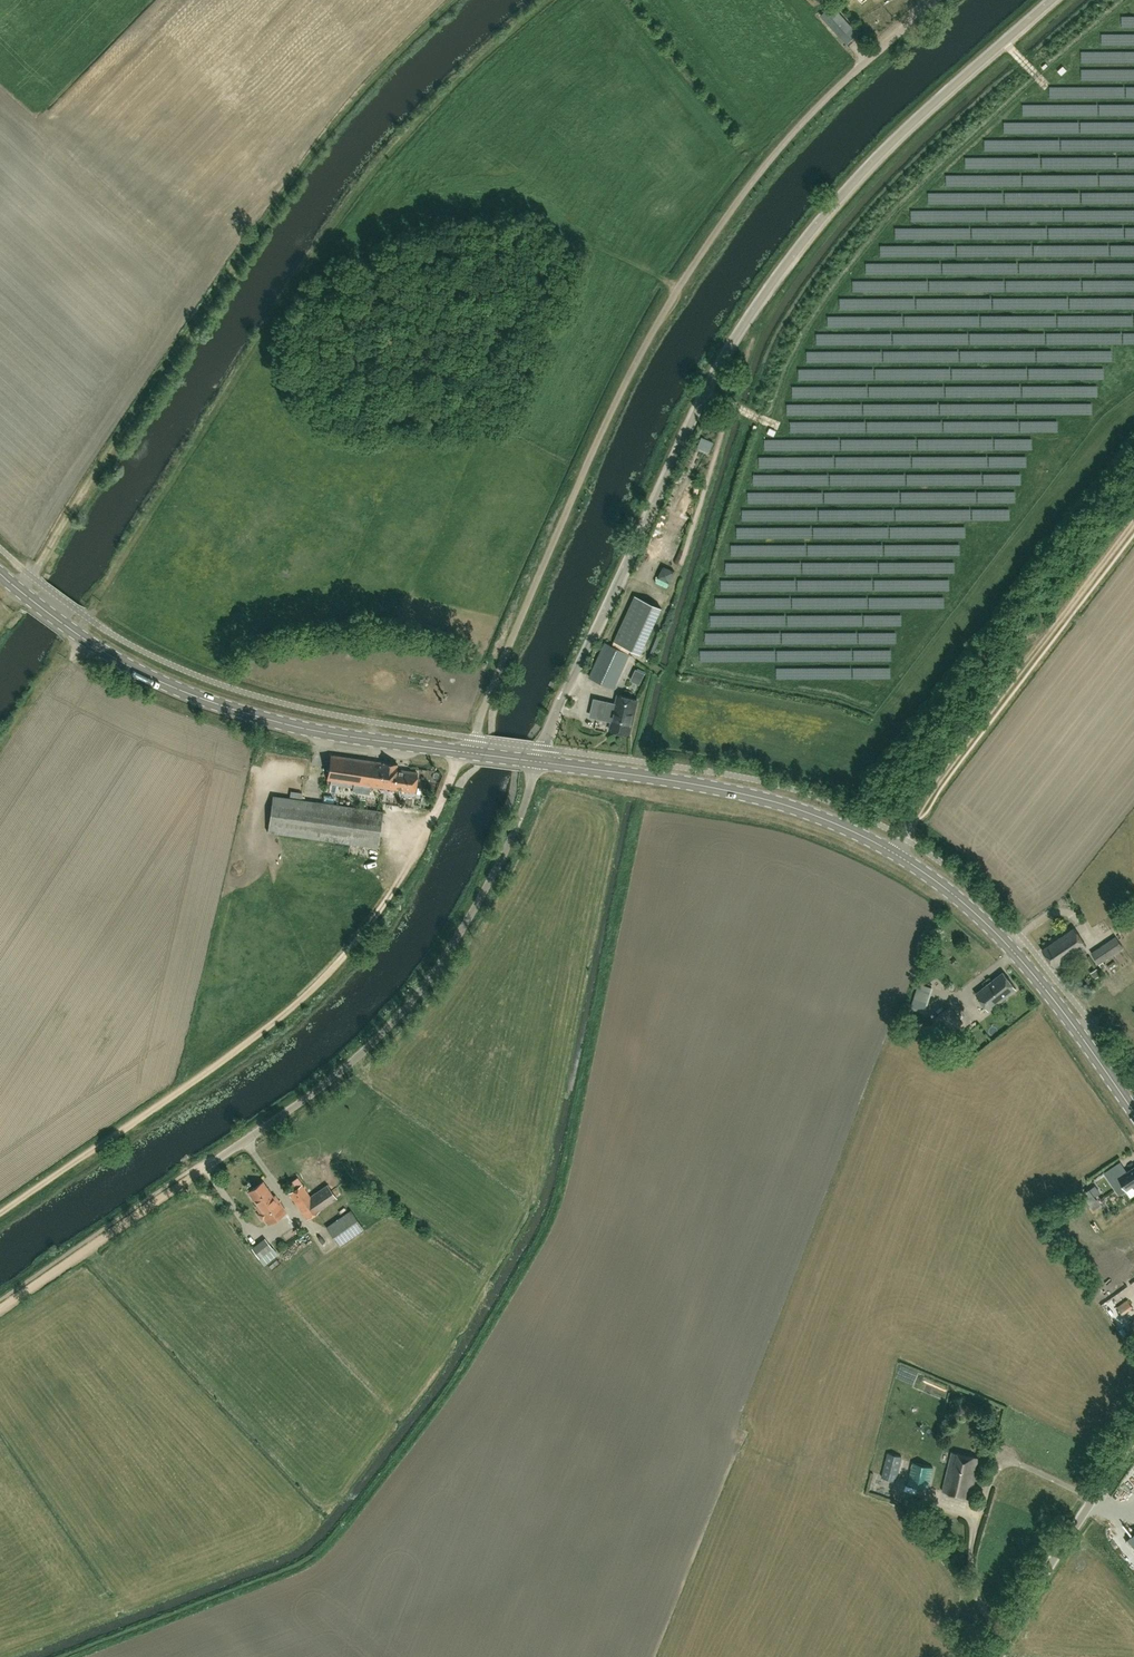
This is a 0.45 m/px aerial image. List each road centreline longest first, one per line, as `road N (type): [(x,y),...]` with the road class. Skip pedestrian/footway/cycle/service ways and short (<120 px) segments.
road 1 (unclassified): [(538,762),(711,380),(746,321),(881,152),(1053,0)]
road 2 (unclassified): [(465,752),(586,467),(661,316),(776,152),(936,0)]
road 3 (secondary): [(1133,1113),(1010,947),(894,853),(764,799),(538,762)]
road 4 (track): [(0,1213),(237,1050),(319,983),(402,877),(465,752)]
road 5 (unclassified): [(202,1169),(324,1086),(421,990),(493,874),(538,762)]
road 6 (secondary): [(465,752),(296,727),(198,697),(109,654),(0,574)]
road 7 (track): [(238,256),(20,591)]
road 8 (track): [(904,838),(1133,523)]
road 9 (track): [(454,0),(328,131),(250,238)]
road 10 (unclassified): [(989,1656),(1133,1438)]
road 11 (track): [(0,1309),(202,1169)]

